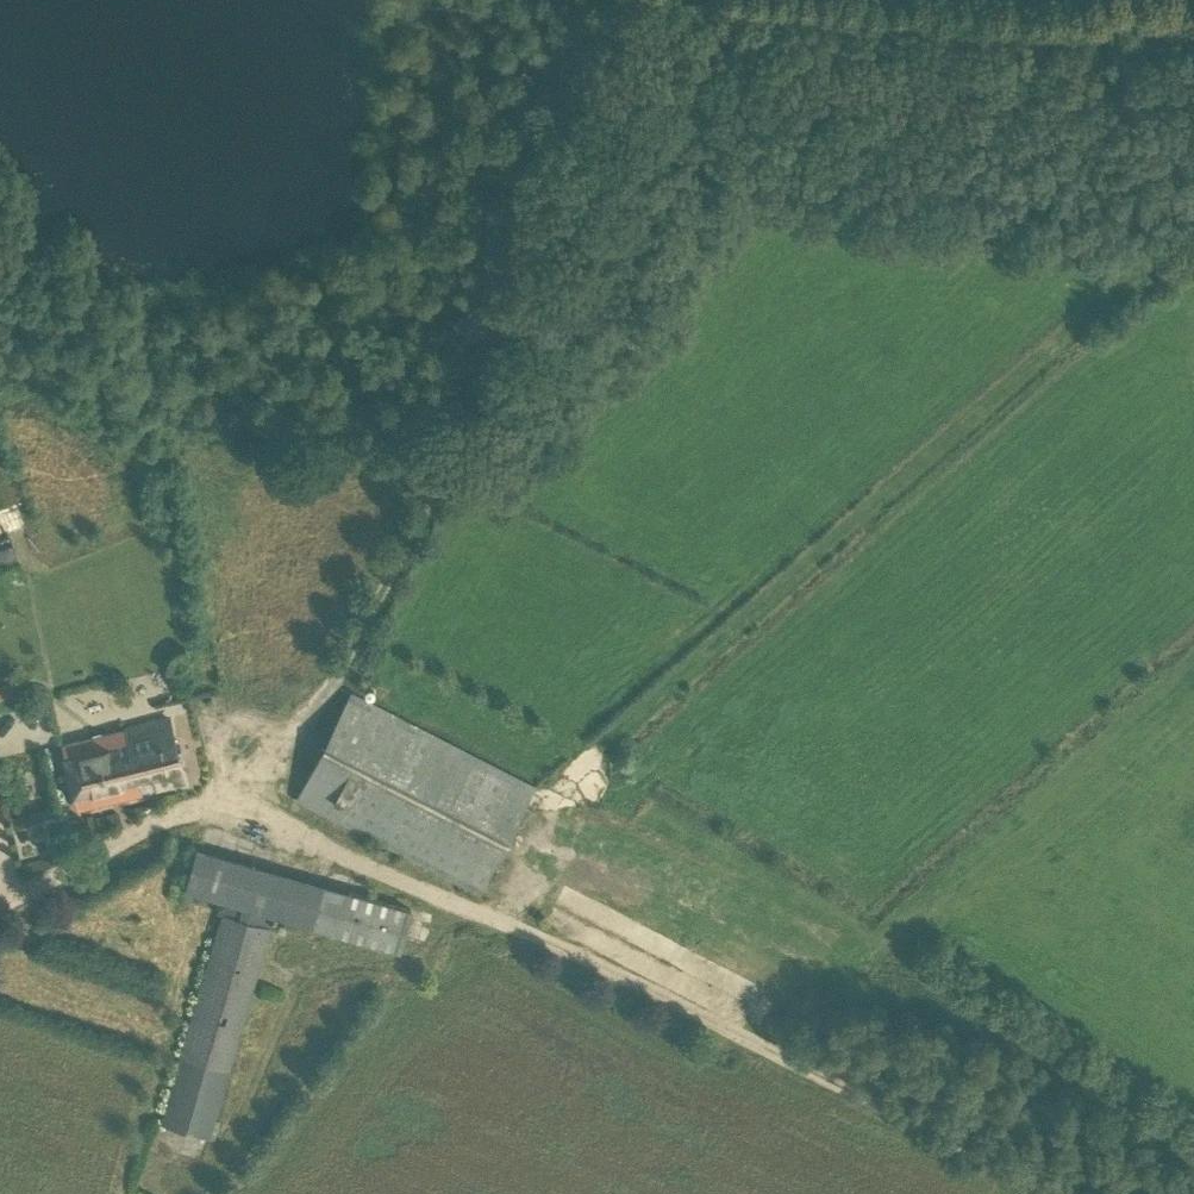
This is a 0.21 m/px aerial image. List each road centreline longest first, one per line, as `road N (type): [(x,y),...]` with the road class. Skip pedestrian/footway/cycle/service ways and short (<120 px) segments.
road 1 (track): [(0,908),(150,816),(254,814),(524,931),(1050,1193)]
road 2 (track): [(663,0),(451,451),(313,722),(278,824)]
road 3 (track): [(898,0),(1070,18),(1136,3),(1193,26)]

